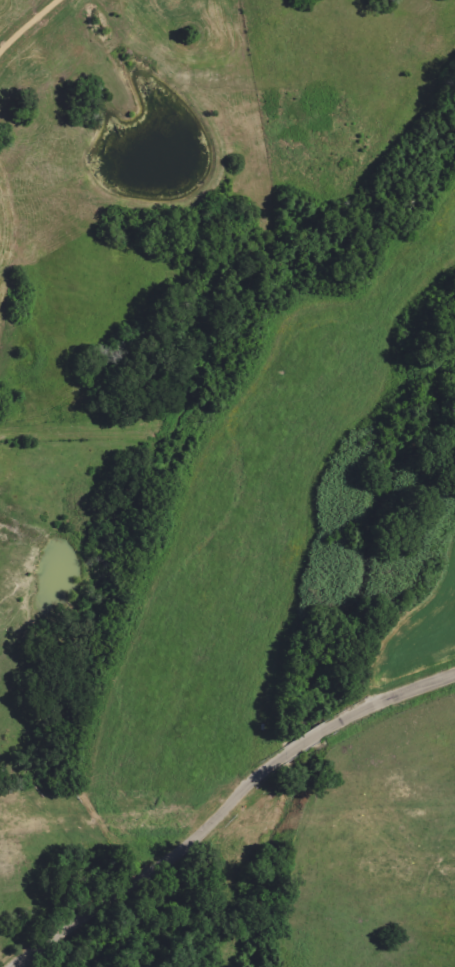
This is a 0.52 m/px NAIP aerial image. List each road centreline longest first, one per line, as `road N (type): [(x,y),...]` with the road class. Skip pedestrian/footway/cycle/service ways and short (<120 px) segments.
road 1 (residential): [(25,966),(204,841),(293,739),(454,679)]

